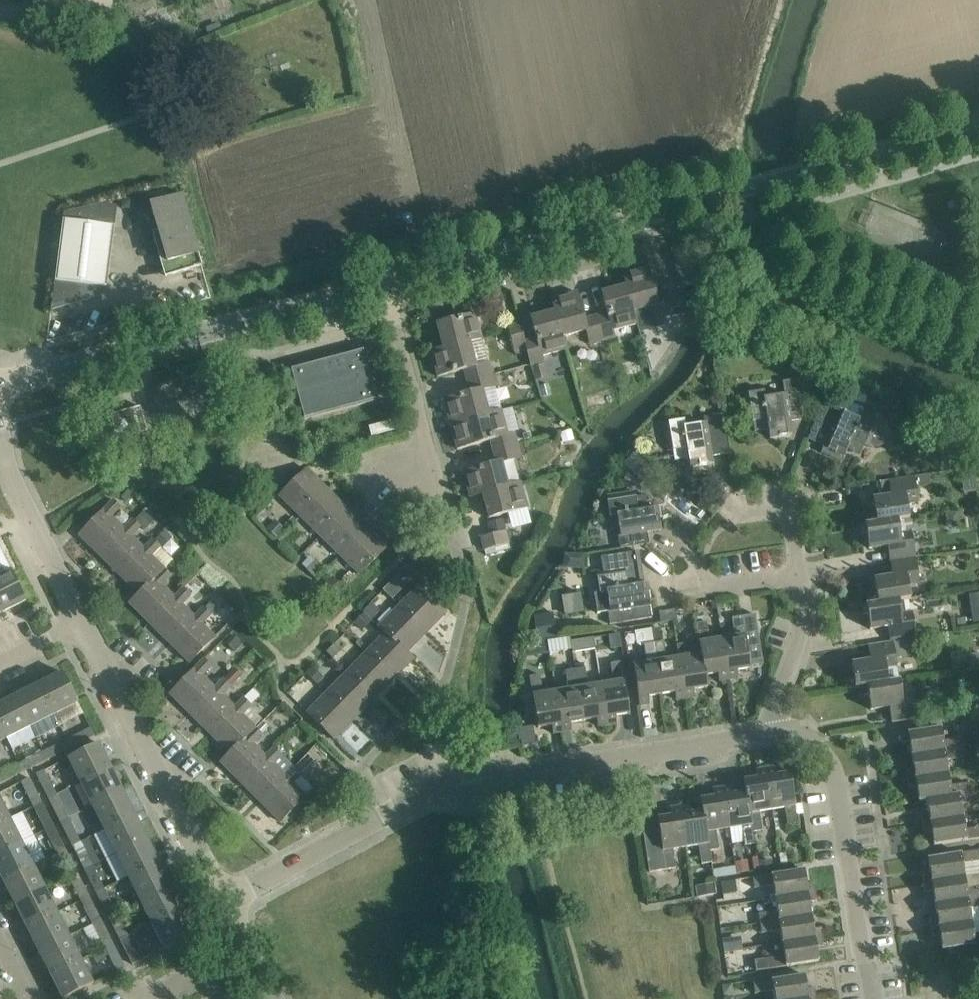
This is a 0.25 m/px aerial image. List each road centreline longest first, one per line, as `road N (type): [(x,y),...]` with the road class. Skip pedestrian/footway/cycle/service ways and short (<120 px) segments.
road 1 (residential): [(223,898),(449,784),(763,735)]
road 2 (tertiary): [(978,124),(580,230)]
road 3 (tertiary): [(0,385),(381,284)]
road 4 (residential): [(875,998),(836,779),(805,735),(763,735)]
road 5 (residential): [(223,898),(80,624)]
road 6 (residential): [(441,496),(381,284)]
road 7 (tertiary): [(381,284),(580,230)]
road 8 (residential): [(80,624),(14,486),(0,437)]
road 9 (residential): [(763,735),(805,619),(799,575)]
road 10 (residential): [(799,575),(718,588),(688,553)]

